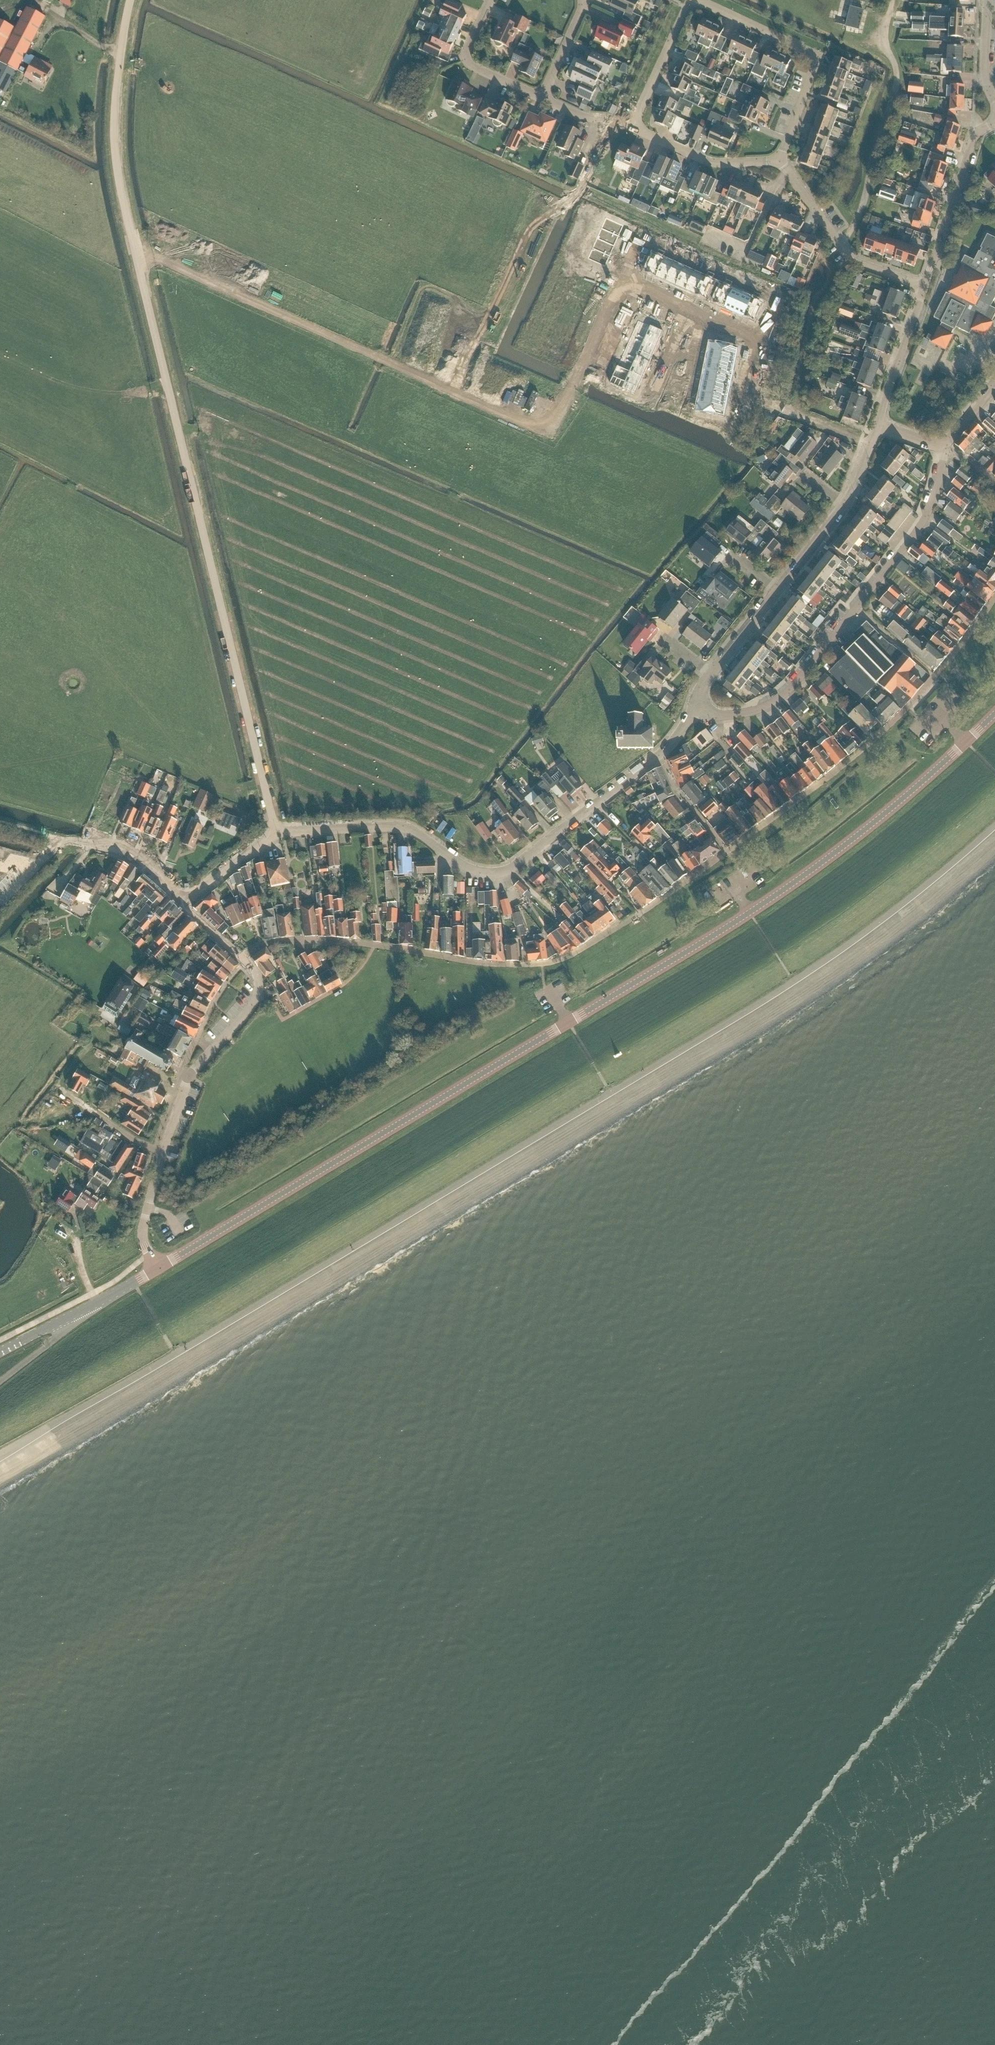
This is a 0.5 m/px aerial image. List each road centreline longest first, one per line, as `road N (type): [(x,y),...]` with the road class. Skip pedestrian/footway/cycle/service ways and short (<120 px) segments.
road 1 (tertiary): [(158,1267),(750,913),(861,833),(994,713)]
road 2 (residential): [(279,835),(125,199),(116,123),(133,0)]
road 3 (residential): [(279,835),(404,829),(459,865),(501,876),(663,754)]
road 4 (residential): [(780,163),(711,165),(635,128),(638,114),(695,5),(813,56),(817,65)]
road 5 (residential): [(158,1267),(144,1228),(180,1104),(259,988),(253,972),(184,907)]
road 6 (residential): [(694,713),(740,716),(792,687),(920,530),(944,451)]
road 7 (residential): [(629,285),(765,341),(752,400),(875,439)]
road 8 (residential): [(694,713),(709,675),(845,505),(875,439)]
road 9 (track): [(841,244),(867,200),(898,87),(888,44),(893,0)]
road 10 (residential): [(927,287),(974,141),(994,124)]
road 11 (tertiary): [(0,1352),(158,1267)]
road 12 (residential): [(927,287),(859,264),(802,192)]
road 13 (residential): [(878,429),(927,287)]
road 14 (residential): [(542,98),(467,60),(491,0)]
road 15 (residential): [(184,907),(130,859),(64,842)]

